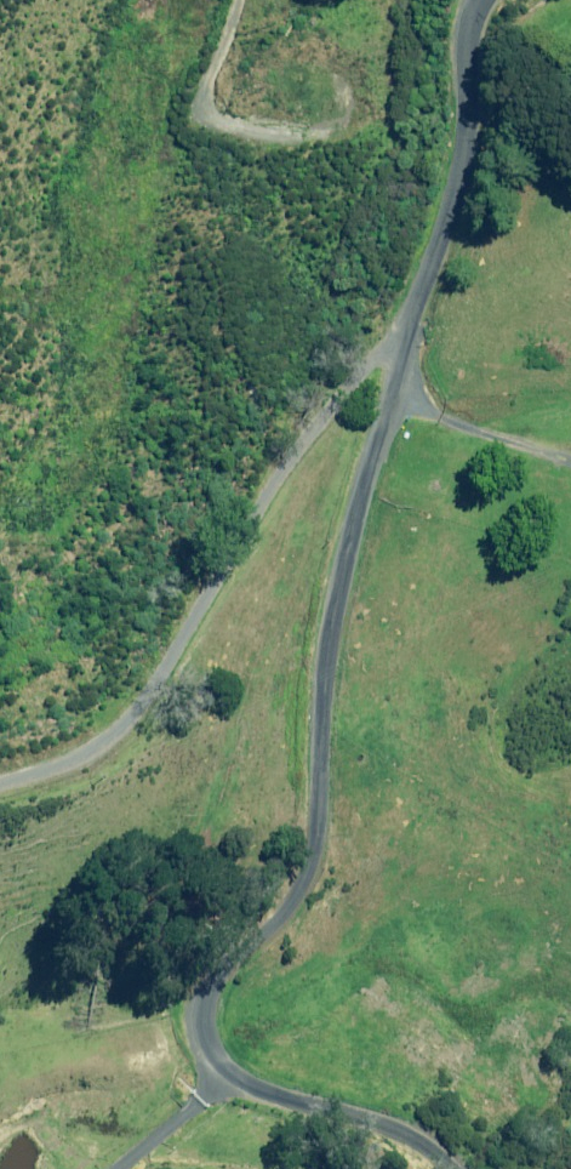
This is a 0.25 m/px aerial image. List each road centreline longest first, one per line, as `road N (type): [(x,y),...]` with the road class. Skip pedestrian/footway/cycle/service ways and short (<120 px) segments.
road 1 (unclassified): [(436,1168),(377,1116),(286,1098),(224,1070),(204,1035),(221,984),(288,896),(304,844),(315,656),(347,502),(403,394)]
road 2 (unclassified): [(0,799),(141,731),(208,652),(303,446),(356,396),(403,394)]
road 3 (unclassified): [(403,394),(466,183),(483,90),(483,22),(503,0)]

